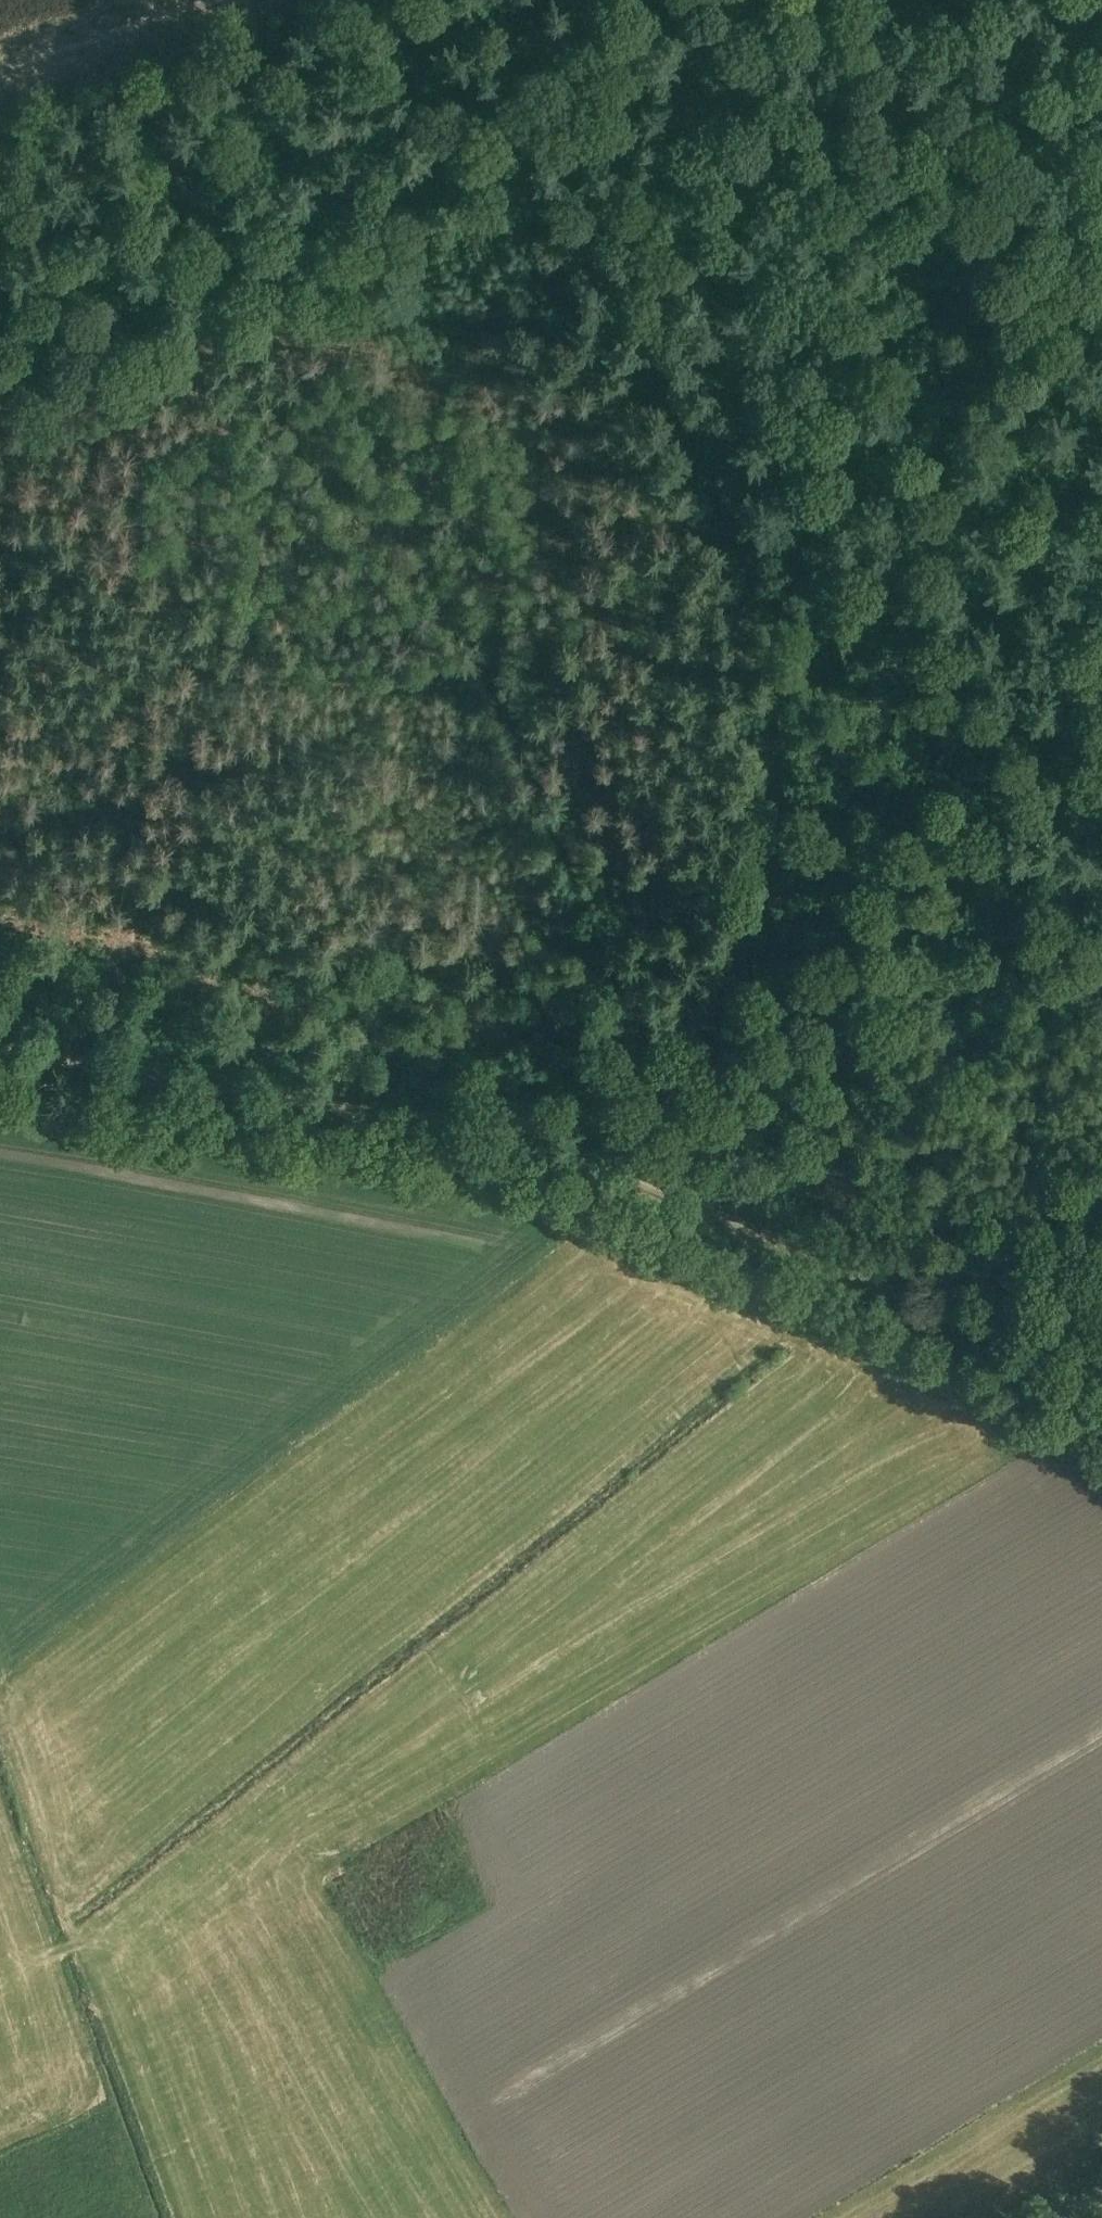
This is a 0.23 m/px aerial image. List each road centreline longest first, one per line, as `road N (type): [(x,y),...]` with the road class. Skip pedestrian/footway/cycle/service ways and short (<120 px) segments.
road 1 (track): [(1101,1406),(846,1276),(605,1174),(0,1061)]
road 2 (track): [(232,0),(0,86)]

